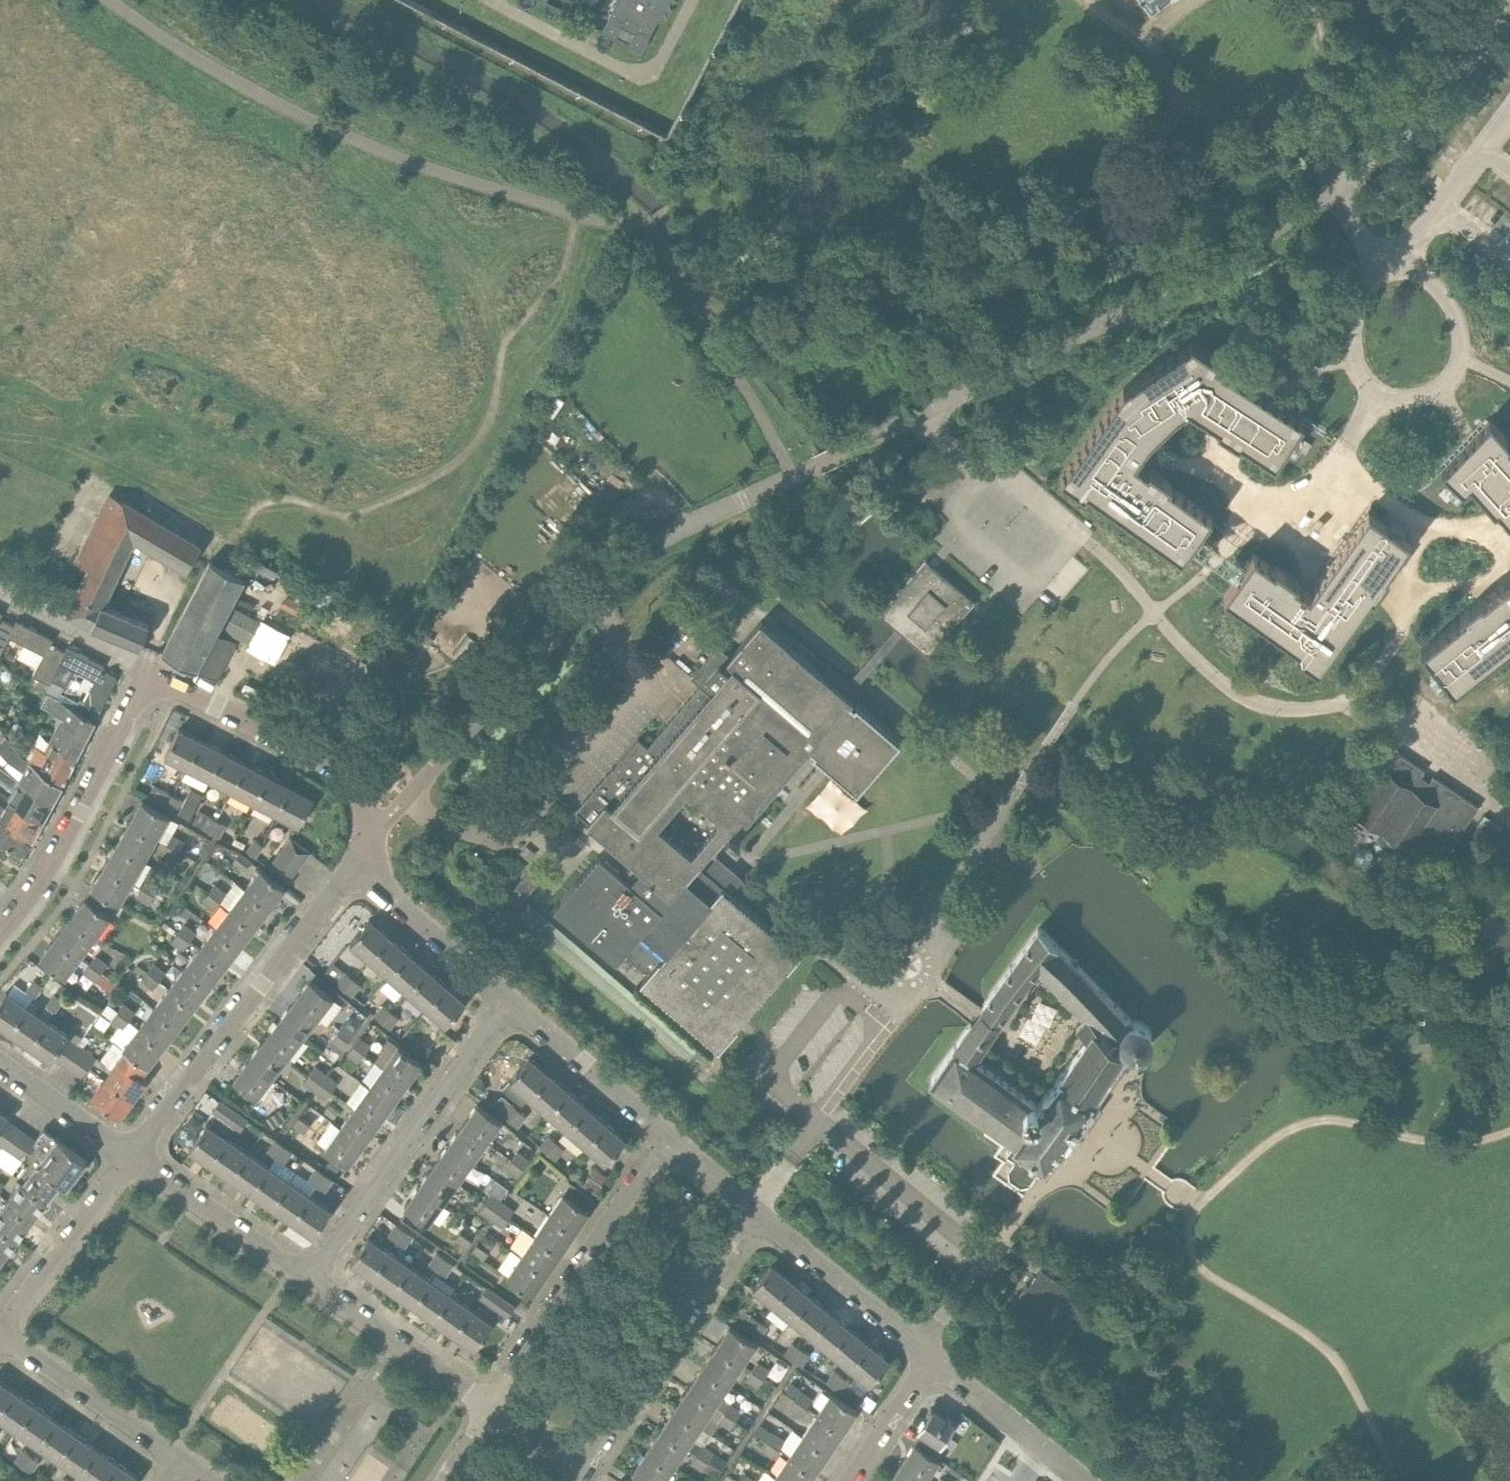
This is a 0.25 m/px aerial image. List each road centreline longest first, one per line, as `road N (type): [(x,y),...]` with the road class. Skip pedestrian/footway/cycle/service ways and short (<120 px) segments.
road 1 (unclassified): [(367,825),(389,816),(626,568),(696,522),(1125,314),(1290,220),(1397,143),(1454,84),(1508,0)]
road 2 (residential): [(131,1159),(350,868)]
road 3 (residential): [(309,1280),(513,1004)]
road 4 (residential): [(663,1138),(488,1406)]
road 5 (residential): [(578,1471),(747,1216)]
road 6 (residential): [(0,932),(39,889),(147,671)]
road 7 (residential): [(367,825),(359,794),(338,770),(147,671)]
road 8 (residential): [(930,1357),(747,1216)]
road 9 (residential): [(182,1461),(0,1334)]
road 10 (residential): [(488,1406),(309,1280)]
road 11 (residential): [(0,1334),(131,1159)]
road 12 (residential): [(309,1280),(131,1159)]
road 13 (residential): [(513,1004),(350,868)]
road 14 (residential): [(663,1138),(513,1004)]
road 15 (residential): [(147,671),(0,592)]
road 16 (residential): [(131,1159),(0,1062)]
road 17 (residential): [(847,1480),(930,1357)]
road 18 (residential): [(1038,1444),(930,1357)]

